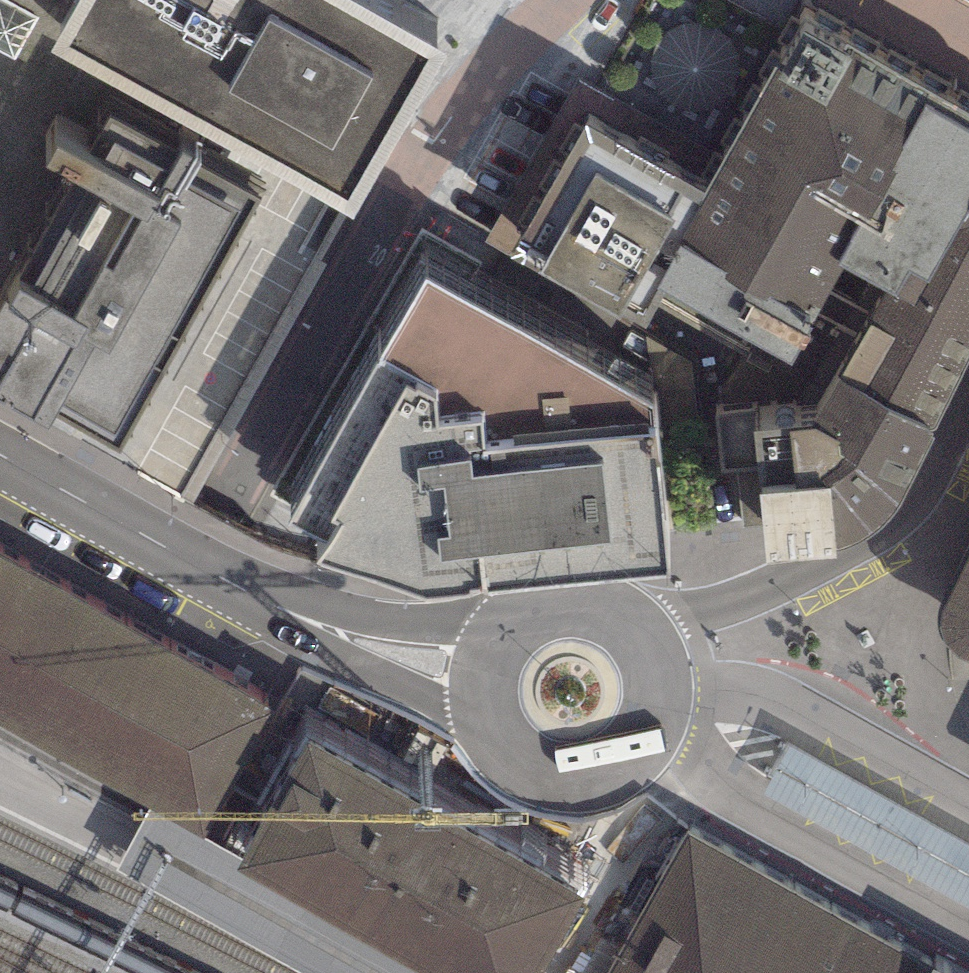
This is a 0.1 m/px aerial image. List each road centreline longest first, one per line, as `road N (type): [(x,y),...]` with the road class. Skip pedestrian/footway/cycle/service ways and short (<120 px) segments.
road 1 (tertiary): [(0,914),(287,399)]
road 2 (residential): [(0,459),(368,643),(481,674)]
road 3 (residential): [(287,399),(436,140),(557,0)]
road 4 (residential): [(968,420),(931,493),(896,523),(771,586),(635,634)]
road 5 (residential): [(968,919),(645,734)]
road 6 (residential): [(656,692),(760,699),(840,732),(968,805)]
road 7 (residential): [(481,674),(490,732),(535,773),(598,774),(645,734)]
road 8 (residential): [(635,634),(588,606),(556,604),(508,627),(481,674)]

